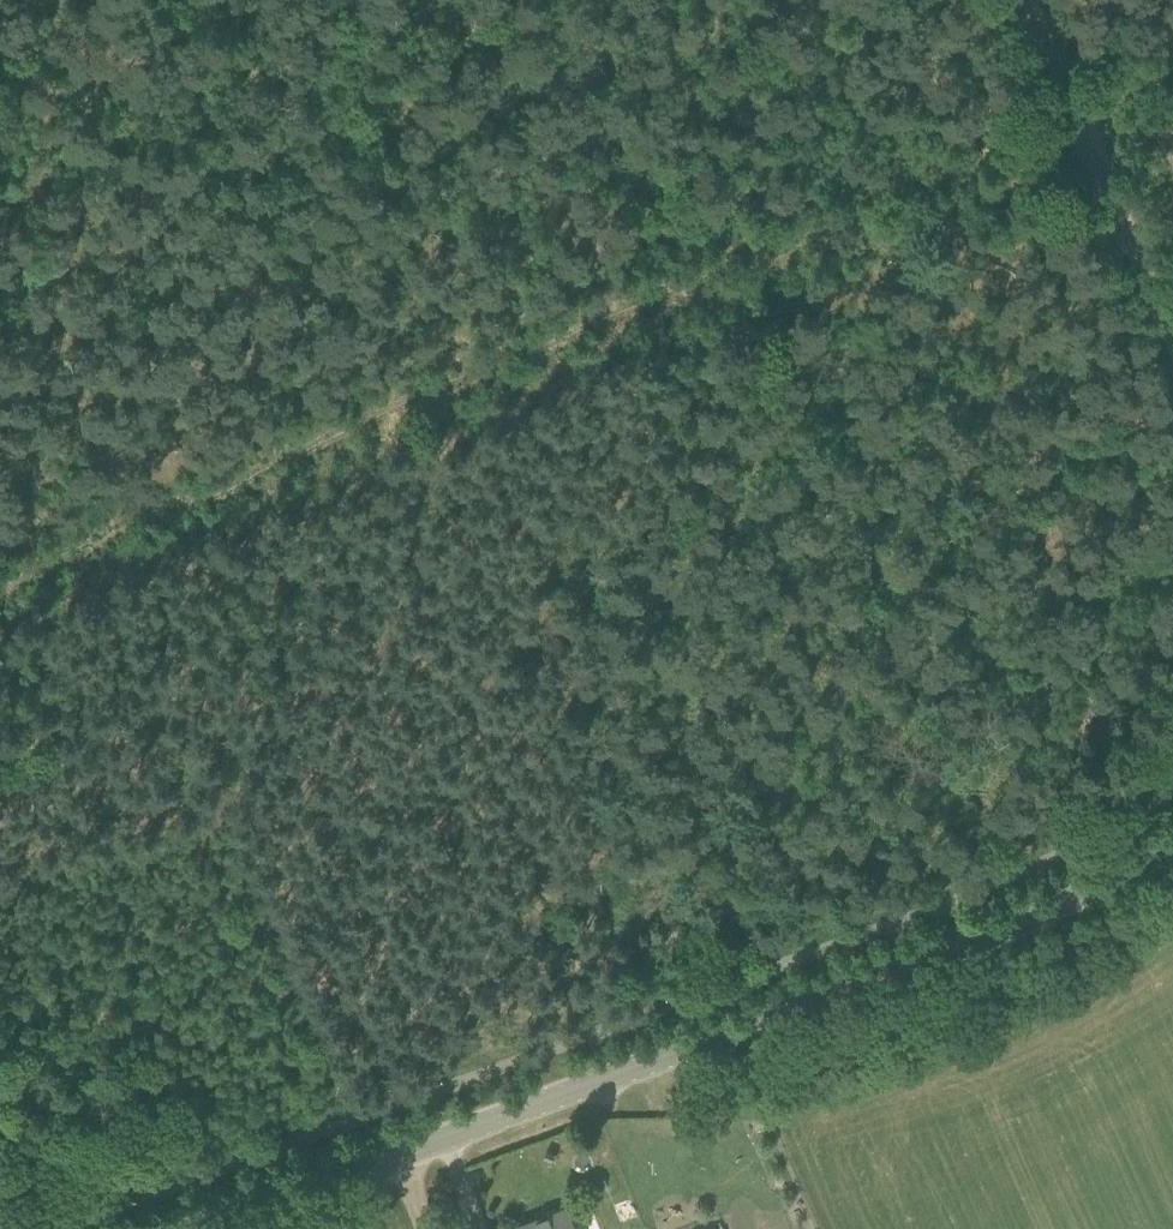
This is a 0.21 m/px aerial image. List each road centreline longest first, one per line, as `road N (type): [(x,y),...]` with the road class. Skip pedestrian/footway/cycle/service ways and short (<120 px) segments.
road 1 (tertiary): [(231,1228),(946,967),(1172,854)]
road 2 (unclassified): [(1172,319),(1032,0)]
road 3 (track): [(378,1112),(426,1228)]

